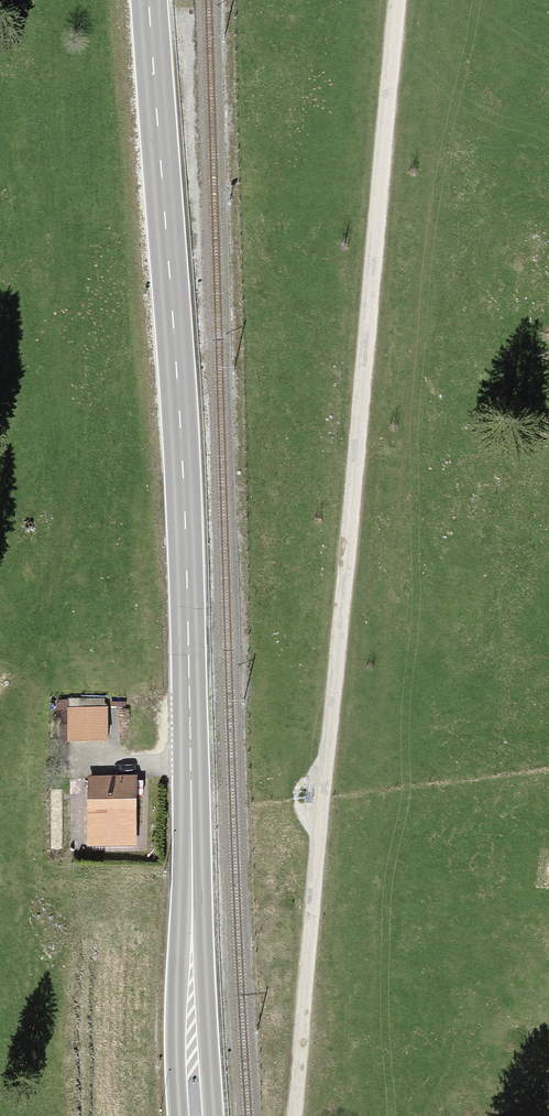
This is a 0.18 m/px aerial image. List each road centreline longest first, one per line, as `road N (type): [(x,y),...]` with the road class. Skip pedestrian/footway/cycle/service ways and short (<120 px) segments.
road 1 (track): [(295,1115),(397,0)]
road 2 (primary): [(149,0),(185,519),(193,891)]
road 3 (primary): [(214,1115),(193,891)]
road 4 (primary): [(193,891),(177,1046),(179,1115)]

